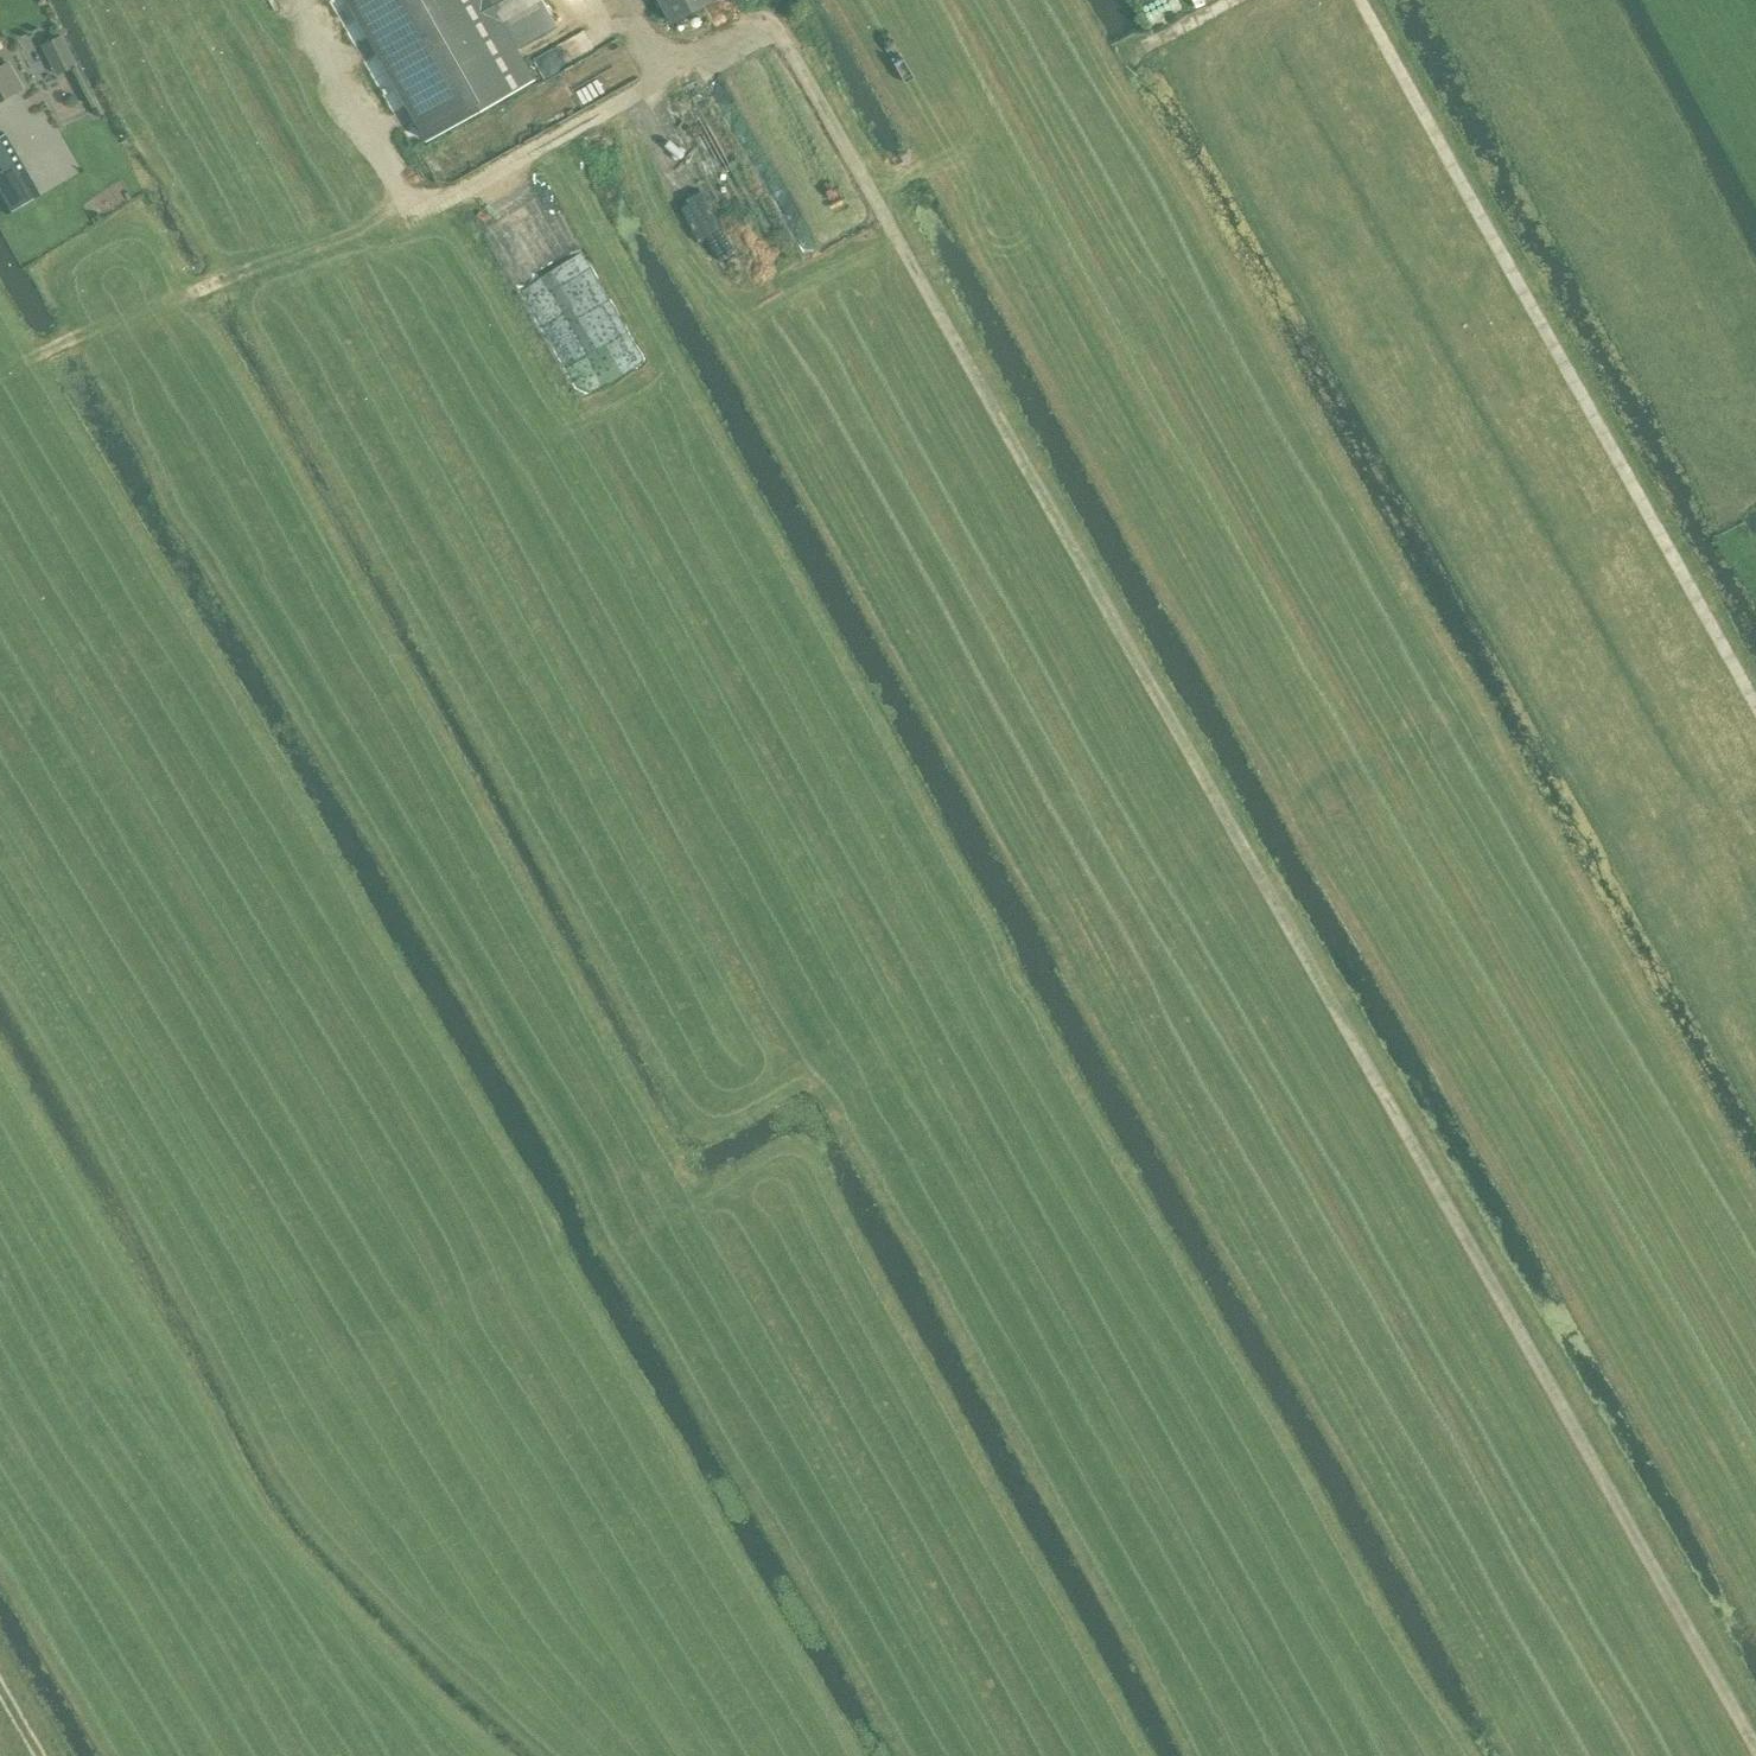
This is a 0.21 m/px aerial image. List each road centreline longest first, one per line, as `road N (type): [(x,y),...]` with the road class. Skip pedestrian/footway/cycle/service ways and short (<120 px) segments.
road 1 (track): [(639,0),(669,51),(699,48),(770,17),(1755,1740)]
road 2 (track): [(1362,0),(1755,708)]

